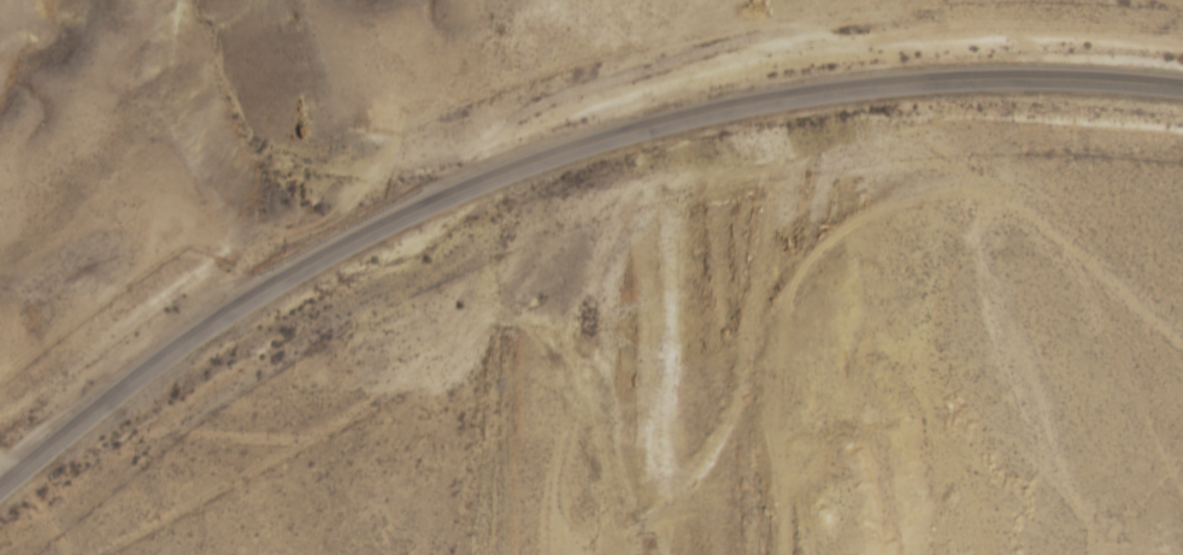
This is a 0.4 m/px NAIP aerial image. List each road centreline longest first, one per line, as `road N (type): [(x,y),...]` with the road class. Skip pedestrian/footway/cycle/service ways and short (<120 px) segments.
road 1 (primary): [(0,505),(260,296),(376,214),(564,147),(916,94),(1077,81),(1182,91)]
road 2 (track): [(991,209),(887,200),(776,214),(631,253),(467,364),(134,554)]
road 3 (track): [(1180,554),(1158,536),(991,209)]
road 4 (residential): [(991,209),(1182,342)]

